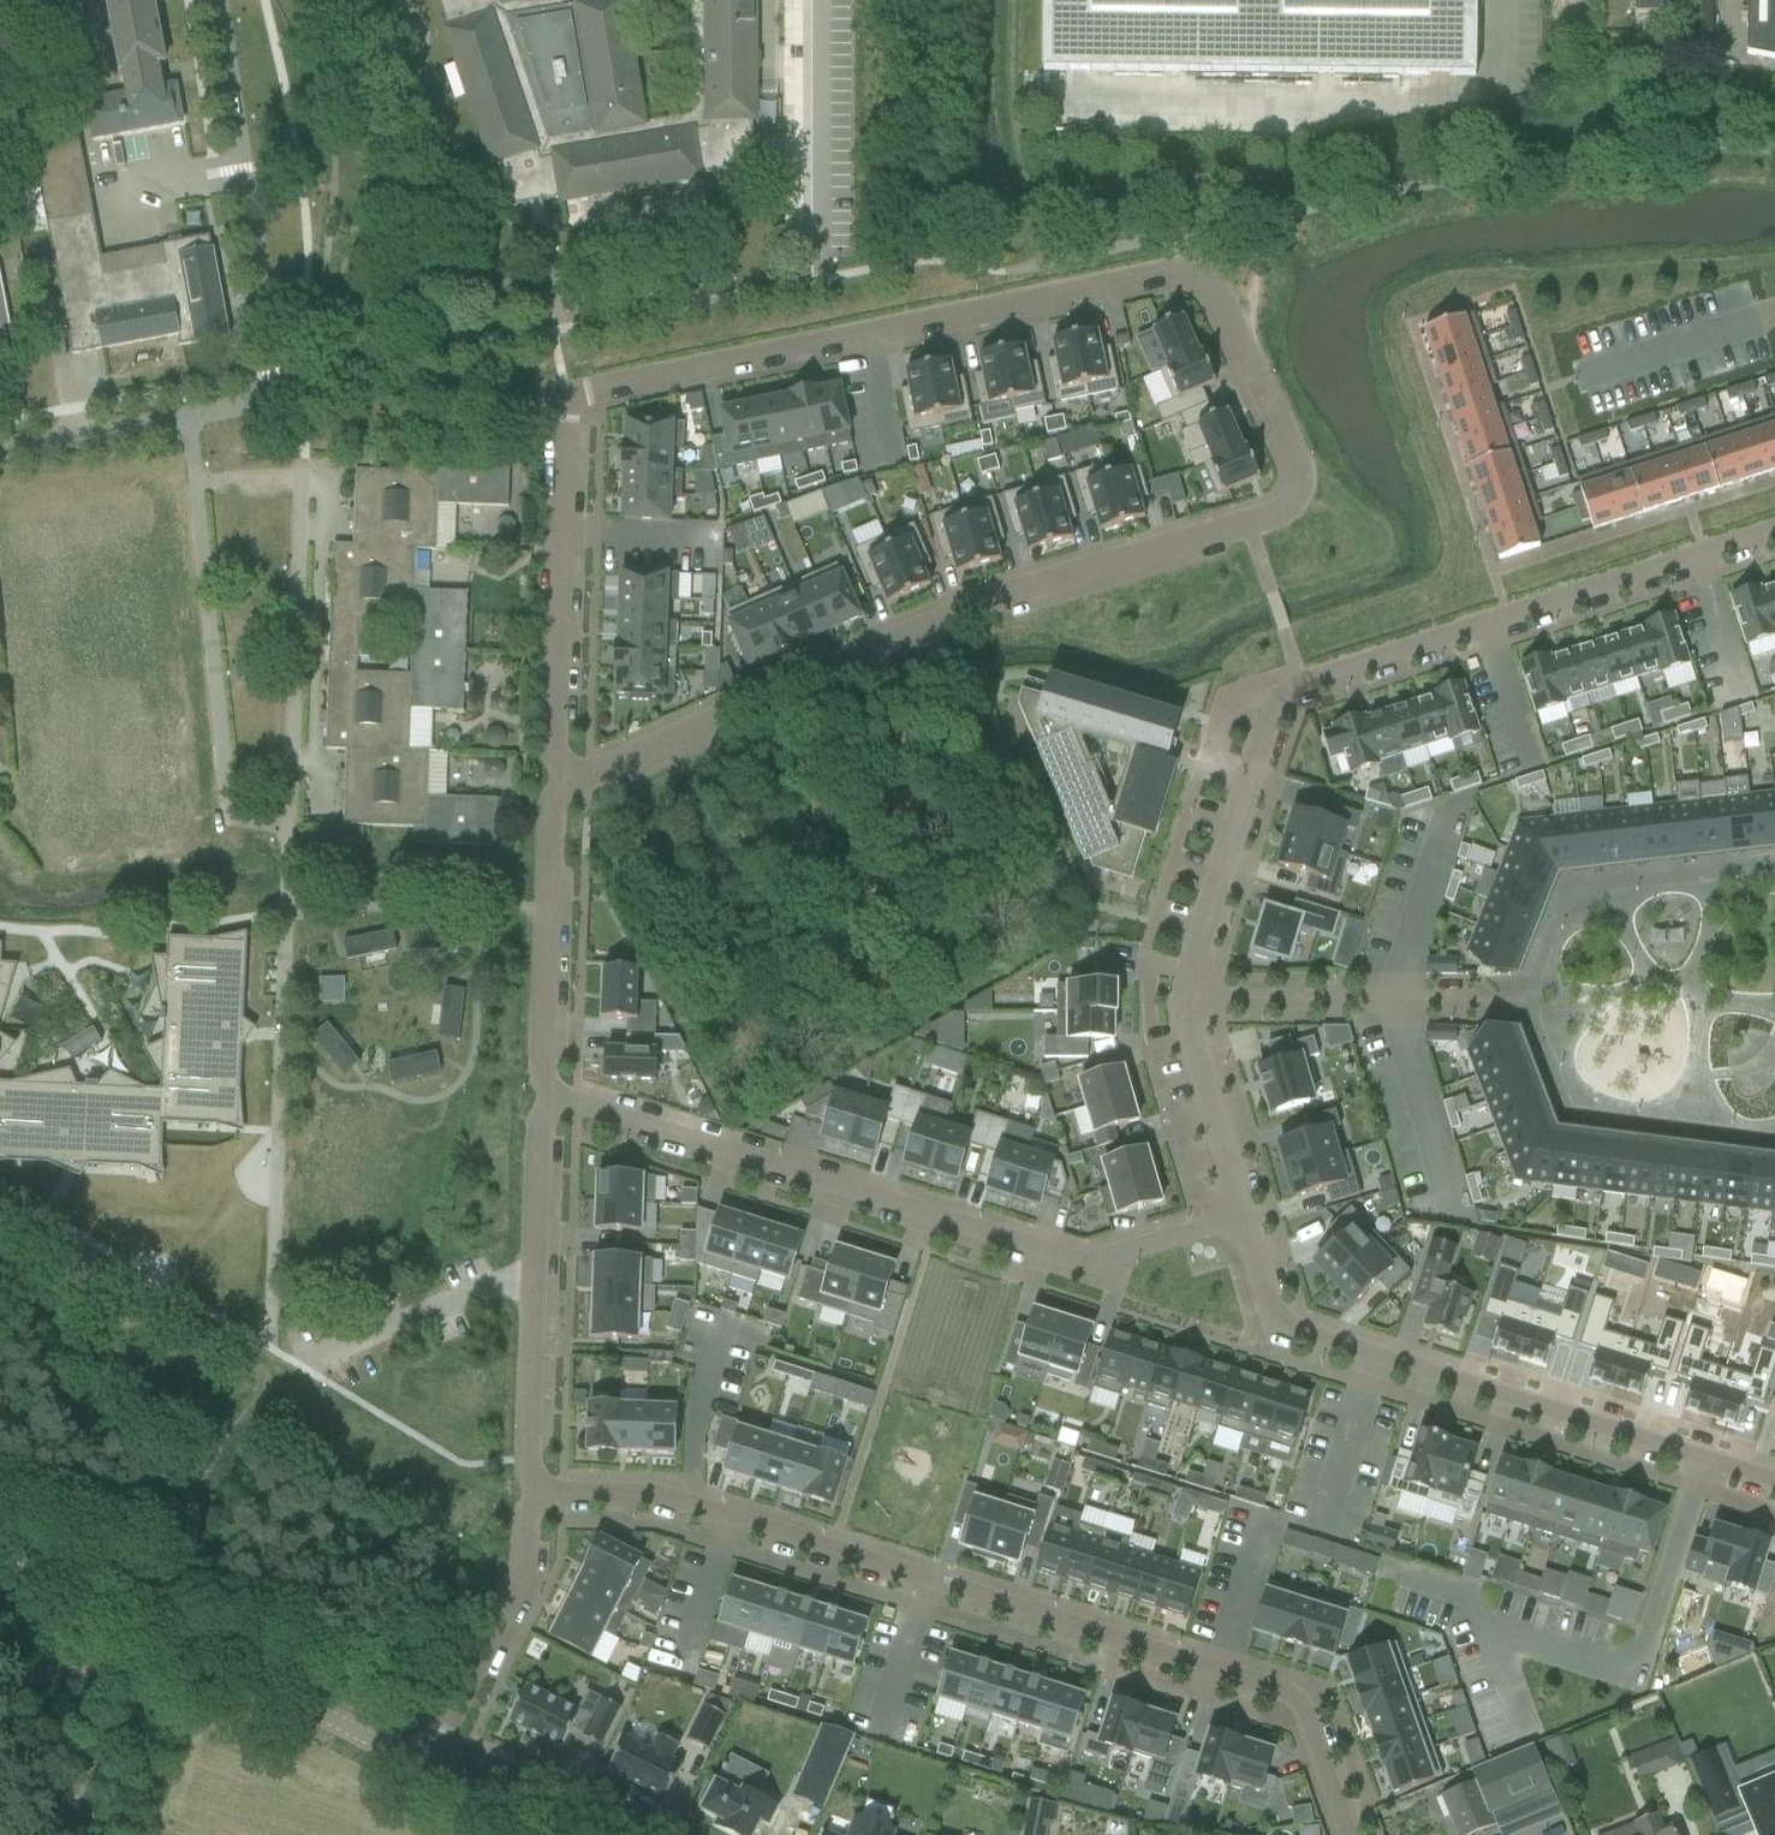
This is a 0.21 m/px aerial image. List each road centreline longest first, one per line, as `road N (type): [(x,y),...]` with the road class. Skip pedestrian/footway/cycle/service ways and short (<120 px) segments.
road 1 (residential): [(560,777),(609,765),(1027,589),(1283,513),(1296,498),(1298,464),(1216,285),(1201,273),(1152,274),(985,311)]
road 2 (residential): [(527,1495),(668,1500),(1274,1686),(1304,1711),(1347,1834)]
road 3 (residential): [(1774,530),(1282,698),(1270,714),(1186,998)]
road 4 (residential): [(560,777),(552,752),(565,397),(985,311)]
road 5 (residential): [(537,1096),(574,1098),(1085,1263),(1246,1218)]
road 6 (residential): [(1246,1218),(1274,1318),(1774,1478)]
road 7 (residential): [(269,1349),(288,822)]
road 8 (residential): [(288,822),(302,380),(277,384)]
road 9 (residential): [(288,822),(244,820),(228,798),(190,417)]
road 10 (residential): [(277,384),(217,0)]
road 11 (residential): [(423,1773),(115,1606)]
road 12 (residential): [(1186,998),(1513,994)]
road 13 (residential): [(537,1096),(550,806),(560,777)]
road 14 (residential): [(423,1773),(526,1566),(527,1495)]
road 15 (residential): [(295,1363),(501,1280),(533,1281)]
road 16 (residential): [(1186,998),(1246,1218)]
road 17 (residential): [(527,1495),(533,1281)]
road 18 (residential): [(0,452),(190,417)]
road 19 (residential): [(533,1281),(537,1096)]
road 20 (residential): [(0,1221),(126,1296)]
road 21 (residential): [(548,1834),(423,1773)]
road 22 (unclassified): [(115,1606),(0,1545)]

